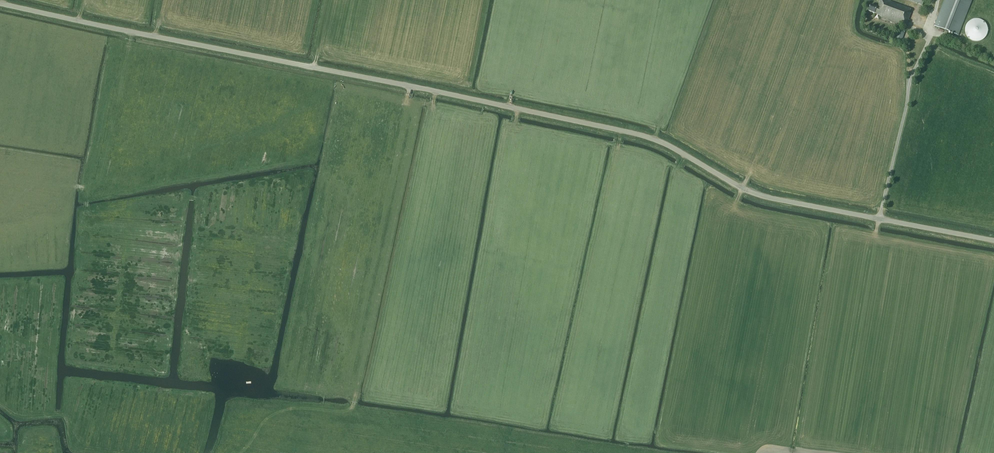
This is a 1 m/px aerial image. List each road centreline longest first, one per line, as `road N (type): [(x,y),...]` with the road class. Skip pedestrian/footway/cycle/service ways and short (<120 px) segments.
road 1 (unclassified): [(993,243),(770,198),(643,137),(0,3)]
road 2 (track): [(410,87),(397,210),(355,406),(267,416),(240,452)]

